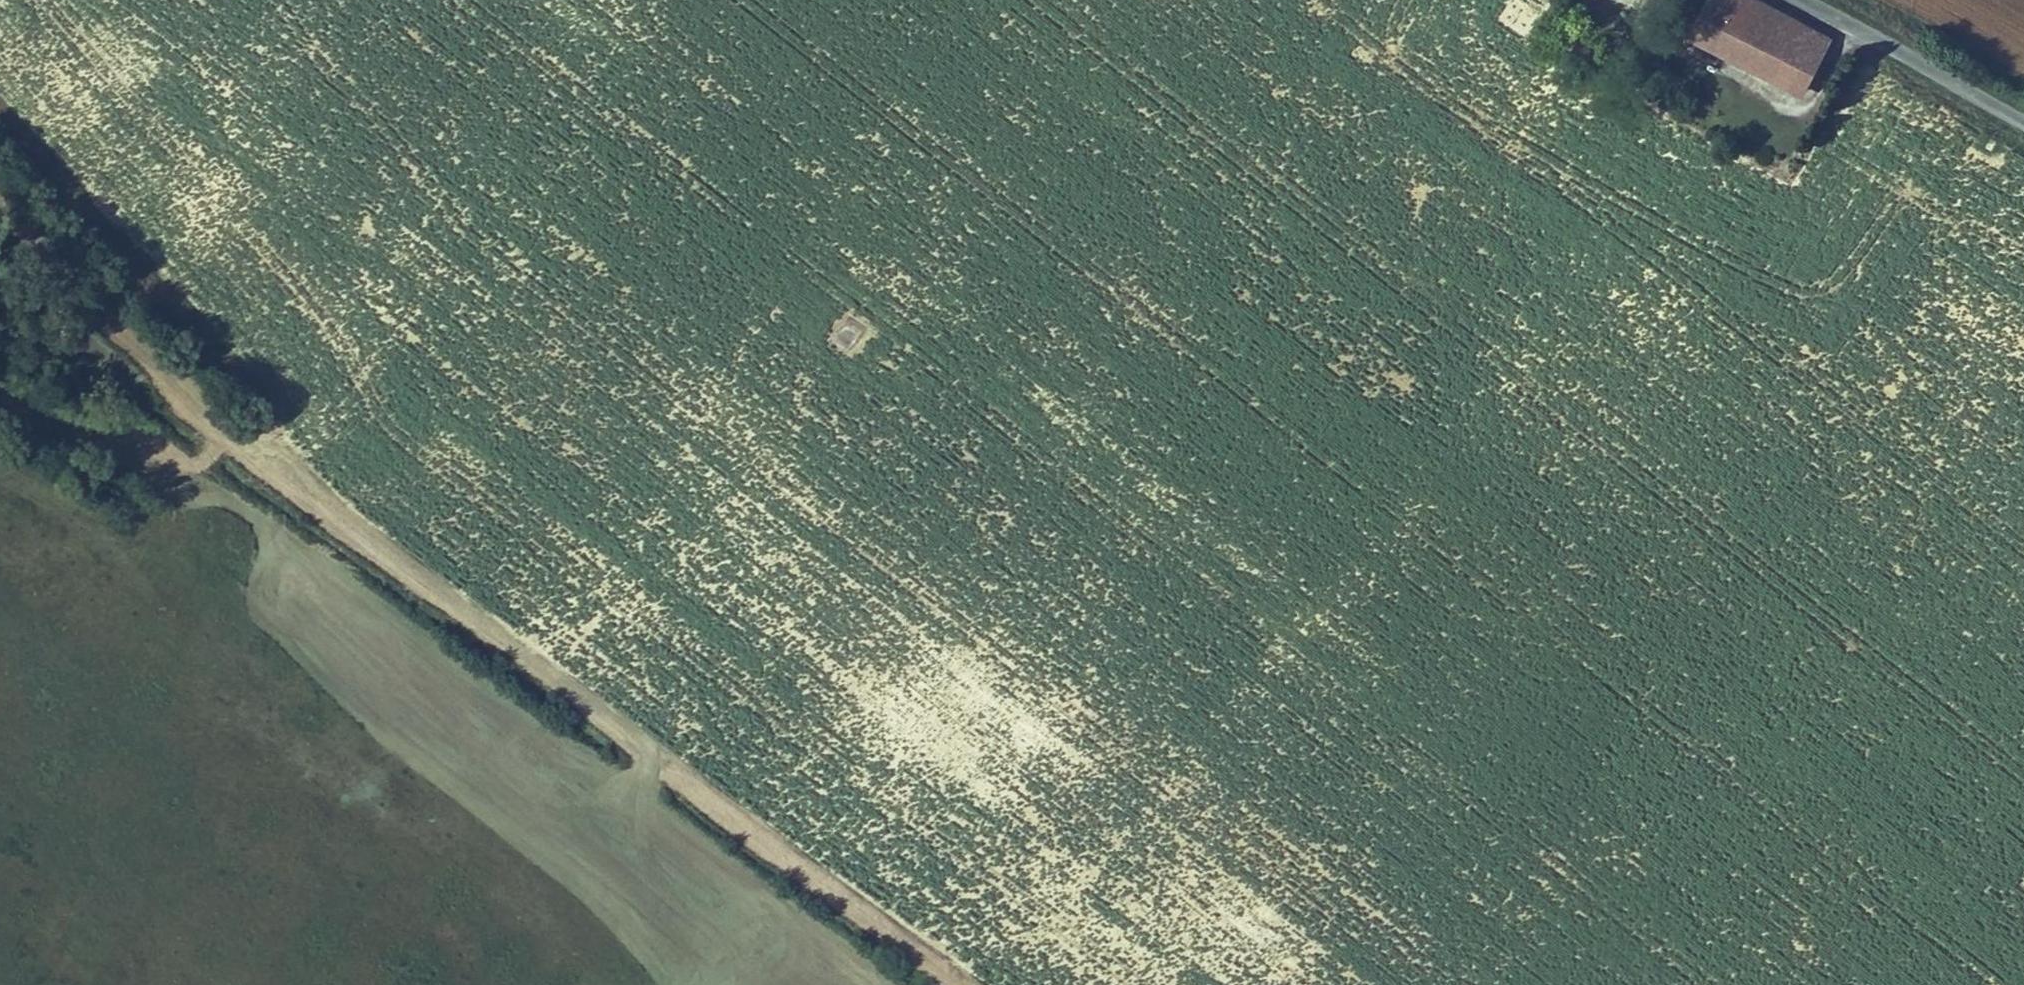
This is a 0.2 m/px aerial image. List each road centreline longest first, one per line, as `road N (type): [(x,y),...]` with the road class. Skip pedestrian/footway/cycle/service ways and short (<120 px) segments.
road 1 (unclassified): [(1797,0),(2023,125)]

